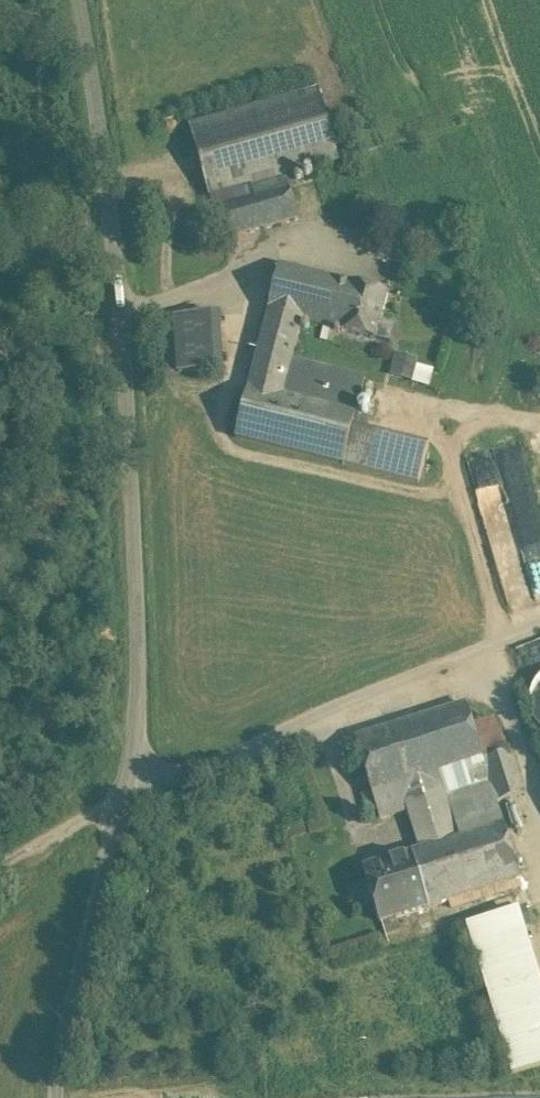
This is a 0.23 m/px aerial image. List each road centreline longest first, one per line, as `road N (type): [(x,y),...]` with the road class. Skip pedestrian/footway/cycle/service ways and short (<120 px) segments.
road 1 (track): [(73,0),(107,209),(134,538),(138,642),(128,804)]
road 2 (track): [(539,628),(128,804)]
road 3 (track): [(128,804),(66,1029),(59,1097)]
road 4 (track): [(117,315),(286,244),(331,253)]

